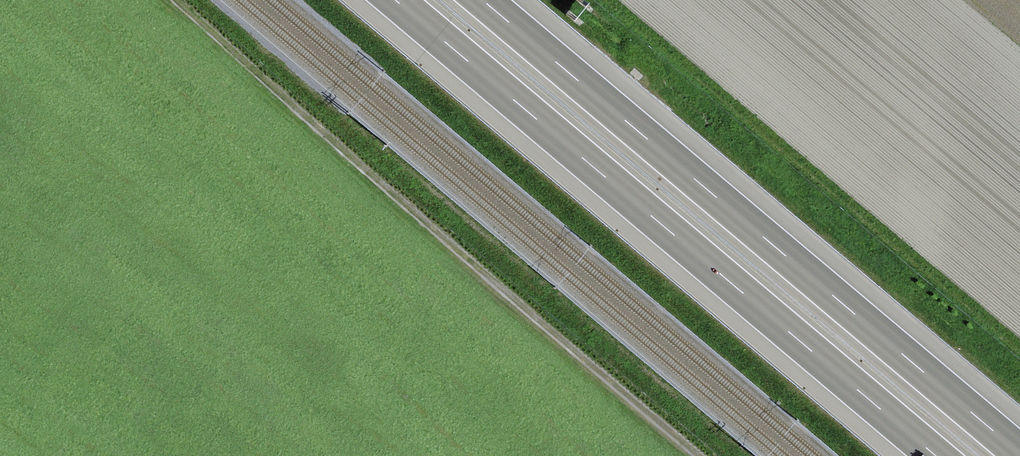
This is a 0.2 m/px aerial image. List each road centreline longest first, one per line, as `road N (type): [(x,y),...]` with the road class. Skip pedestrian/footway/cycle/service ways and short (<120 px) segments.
road 1 (motorway): [(397,0),(935,455)]
road 2 (motorway): [(1019,451),(483,0)]
road 3 (track): [(701,455),(177,0)]

